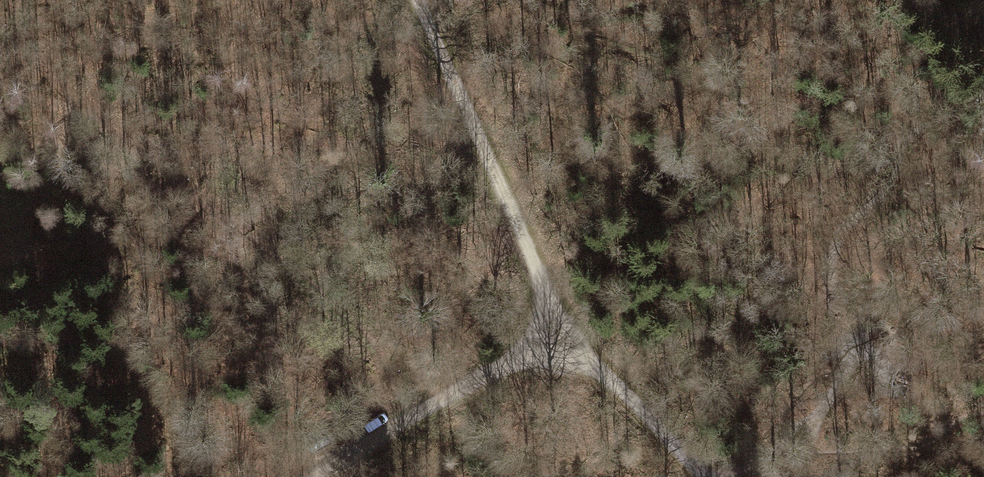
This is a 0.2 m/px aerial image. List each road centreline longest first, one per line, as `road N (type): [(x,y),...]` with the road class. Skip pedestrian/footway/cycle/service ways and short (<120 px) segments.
road 1 (track): [(416,0),(565,330)]
road 2 (track): [(868,221),(842,252),(857,315),(848,371),(758,471)]
road 3 (track): [(565,330),(317,476)]
road 4 (track): [(565,330),(708,476)]

